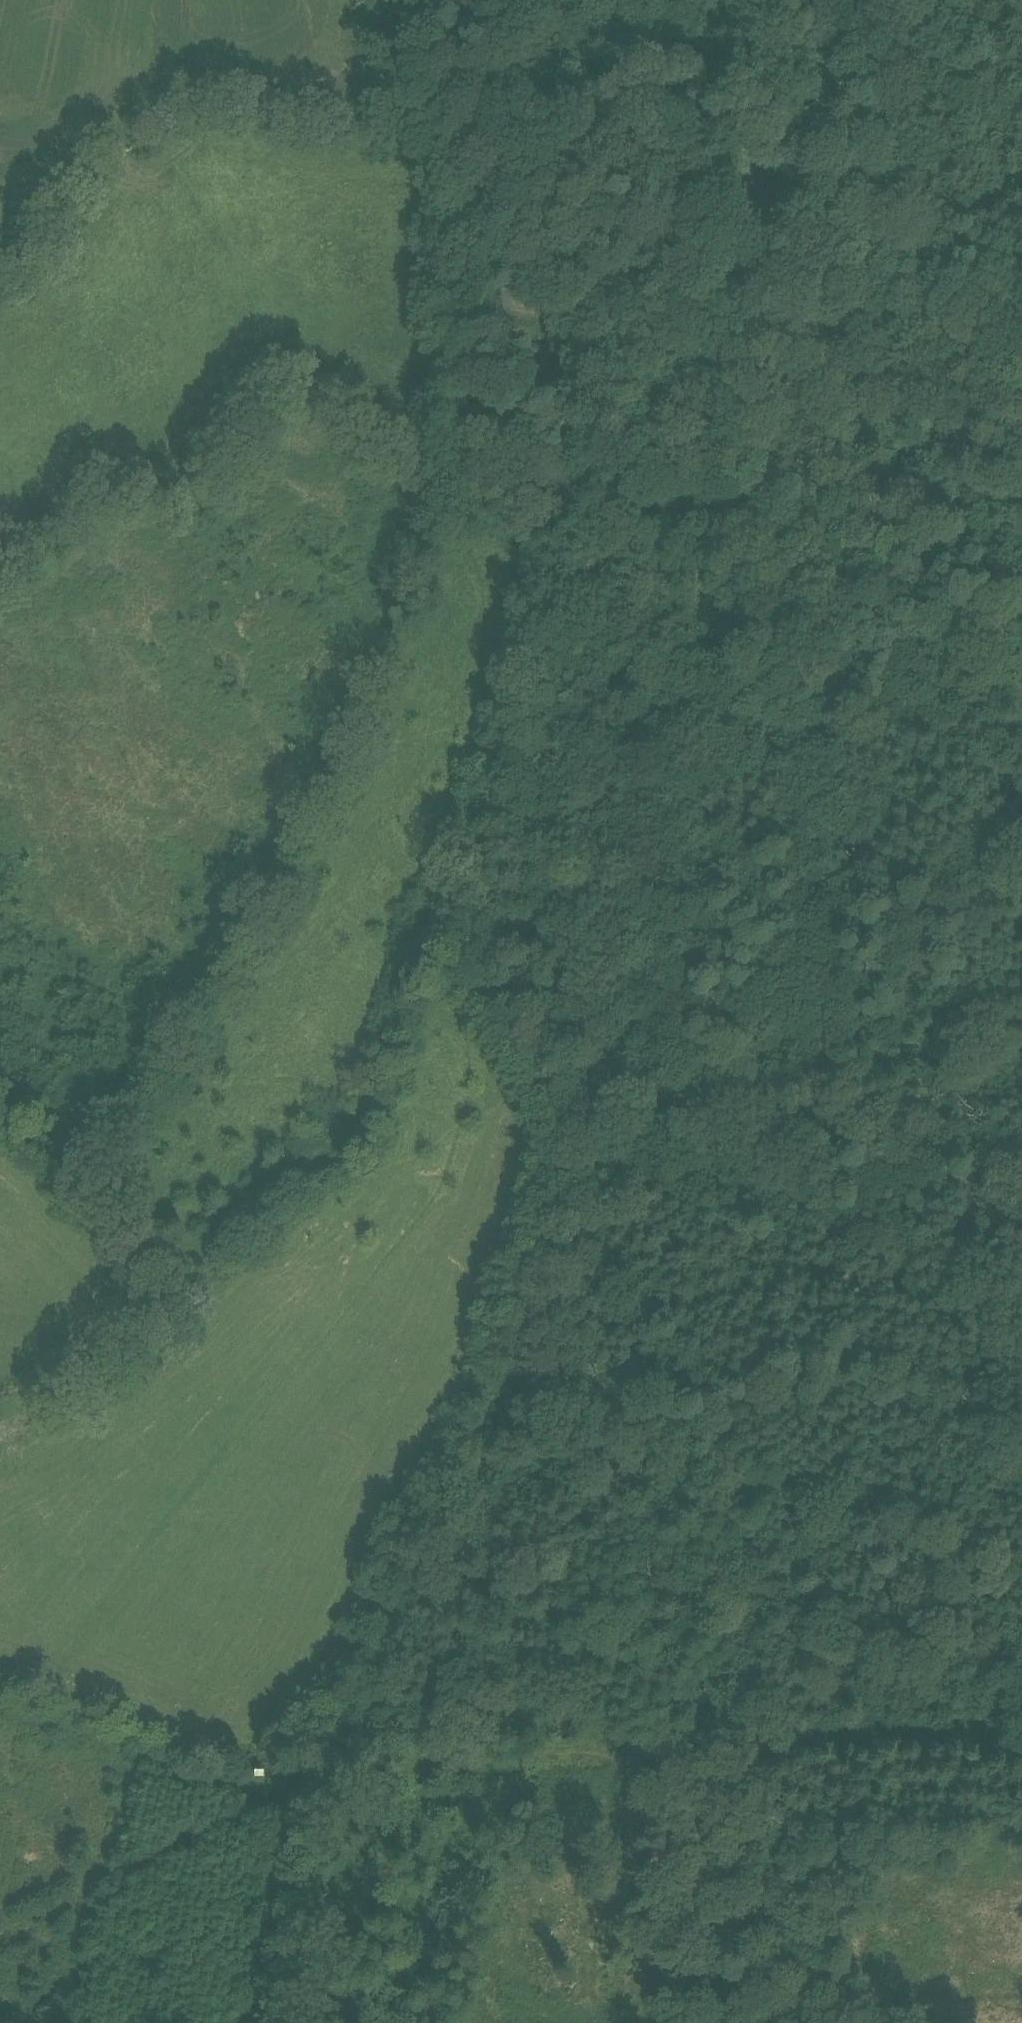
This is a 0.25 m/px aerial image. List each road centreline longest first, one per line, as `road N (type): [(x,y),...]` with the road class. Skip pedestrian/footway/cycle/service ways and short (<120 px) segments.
road 1 (track): [(796,1737),(1021,1720)]

